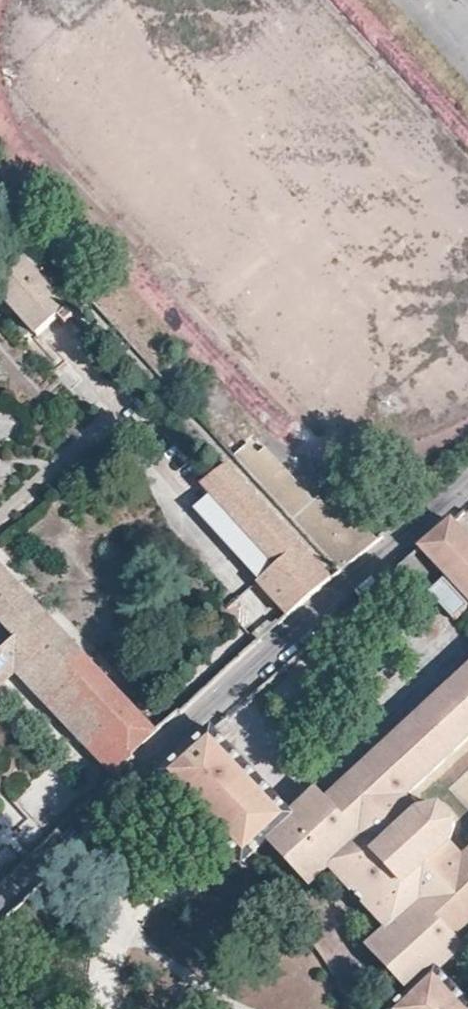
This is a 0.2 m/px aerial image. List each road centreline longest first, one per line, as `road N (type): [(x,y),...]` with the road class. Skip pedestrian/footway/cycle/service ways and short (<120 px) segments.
road 1 (residential): [(467,486),(0,908)]

